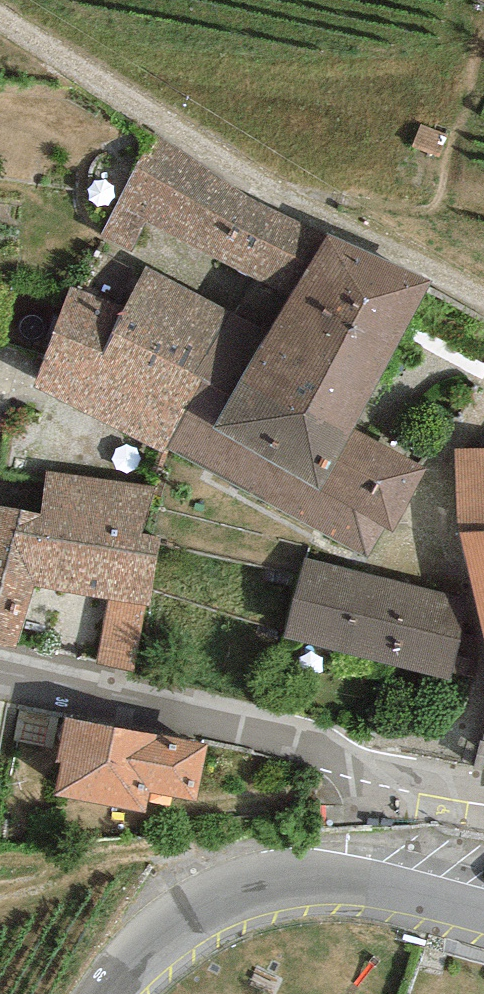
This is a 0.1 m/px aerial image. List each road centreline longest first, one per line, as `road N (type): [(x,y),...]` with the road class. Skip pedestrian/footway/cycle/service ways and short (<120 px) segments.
road 1 (residential): [(483,292),(444,262),(164,119),(0,8)]
road 2 (residential): [(483,787),(0,677)]
road 3 (residential): [(483,913),(382,886),(286,879),(193,911),(107,993)]

